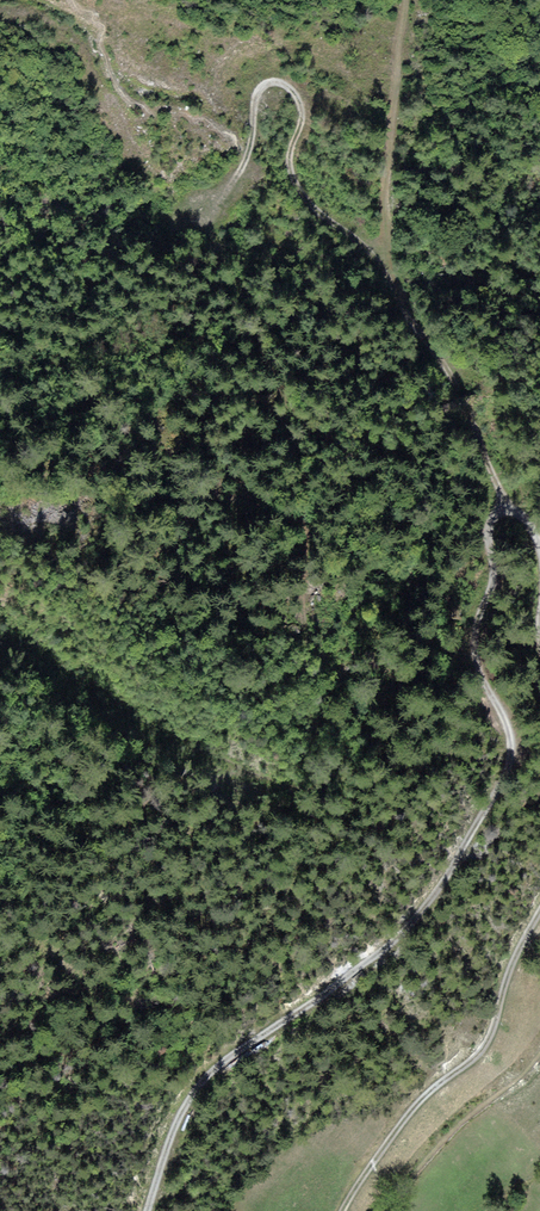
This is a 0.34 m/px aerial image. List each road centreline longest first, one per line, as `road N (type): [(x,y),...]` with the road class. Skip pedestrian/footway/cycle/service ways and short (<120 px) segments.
road 1 (track): [(146,1210),(170,1130),(209,1073),(394,941),(451,865),(506,752),(472,638),(491,602),(486,537),(505,512),(502,504),(521,517),(539,553)]
road 2 (track): [(502,504),(451,379),(371,254),(292,182),(301,113),(284,84),(260,86),(246,157),(225,193)]
road 3 (track): [(539,910),(481,1051),(416,1105),(342,1210)]

